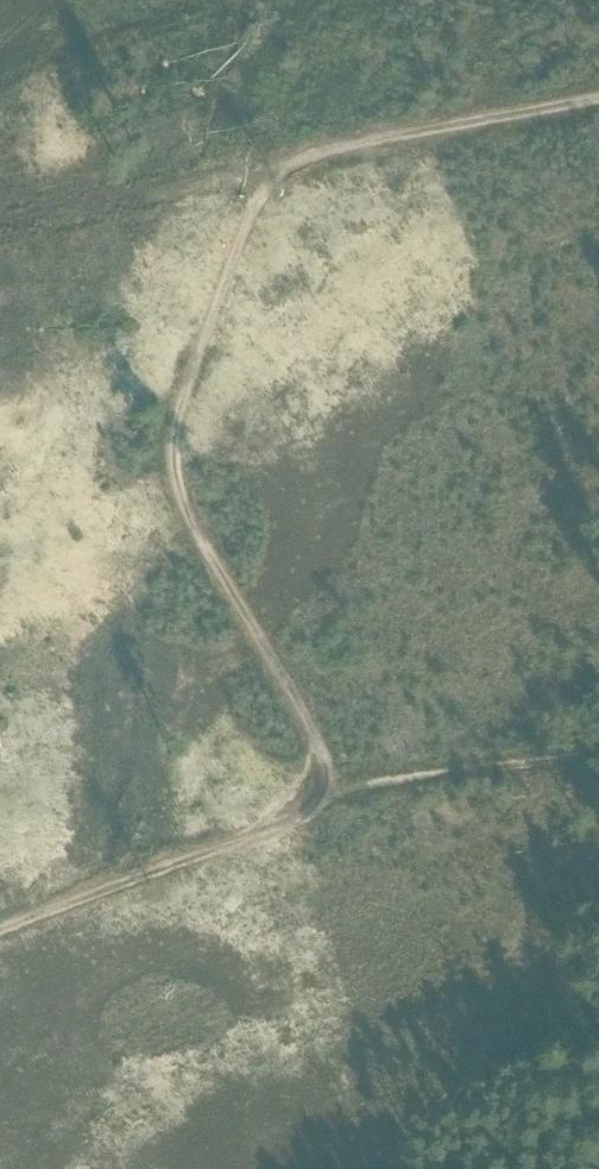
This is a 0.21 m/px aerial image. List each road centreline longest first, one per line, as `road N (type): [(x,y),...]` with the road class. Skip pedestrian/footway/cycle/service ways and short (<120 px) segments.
road 1 (track): [(341,799),(167,474),(169,396),(270,176),(290,156),(598,91)]
road 2 (track): [(0,938),(341,799)]
road 3 (track): [(341,799),(598,760)]

